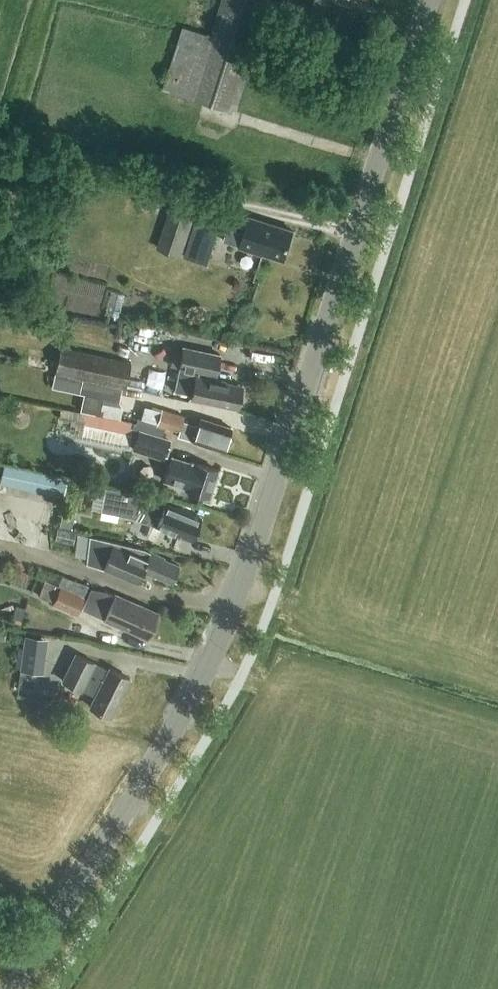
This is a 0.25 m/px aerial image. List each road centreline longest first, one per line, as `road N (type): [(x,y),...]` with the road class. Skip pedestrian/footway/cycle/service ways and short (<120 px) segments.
road 1 (secondary): [(13,988),(153,765),(220,640),(429,0)]

